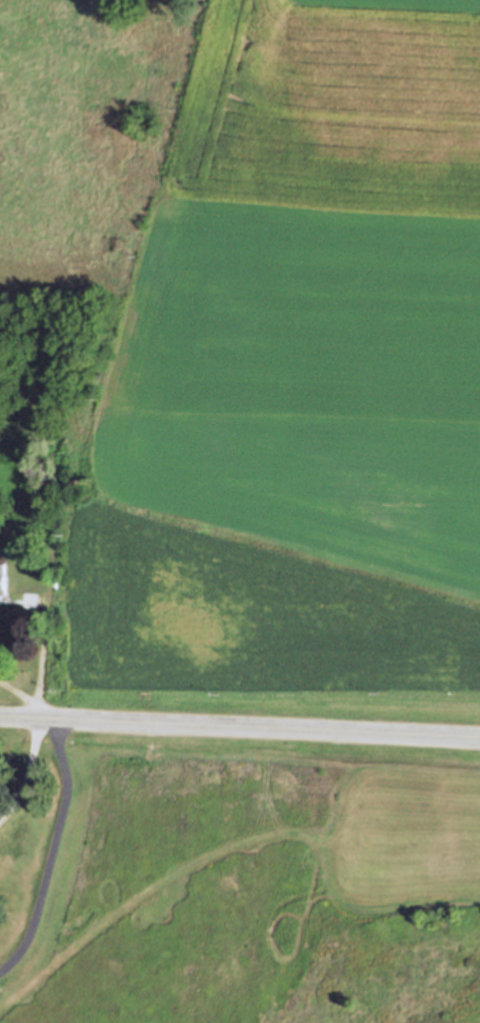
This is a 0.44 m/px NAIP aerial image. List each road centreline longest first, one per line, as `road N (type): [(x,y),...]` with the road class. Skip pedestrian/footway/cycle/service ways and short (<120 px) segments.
road 1 (secondary): [(479,738),(0,717)]

